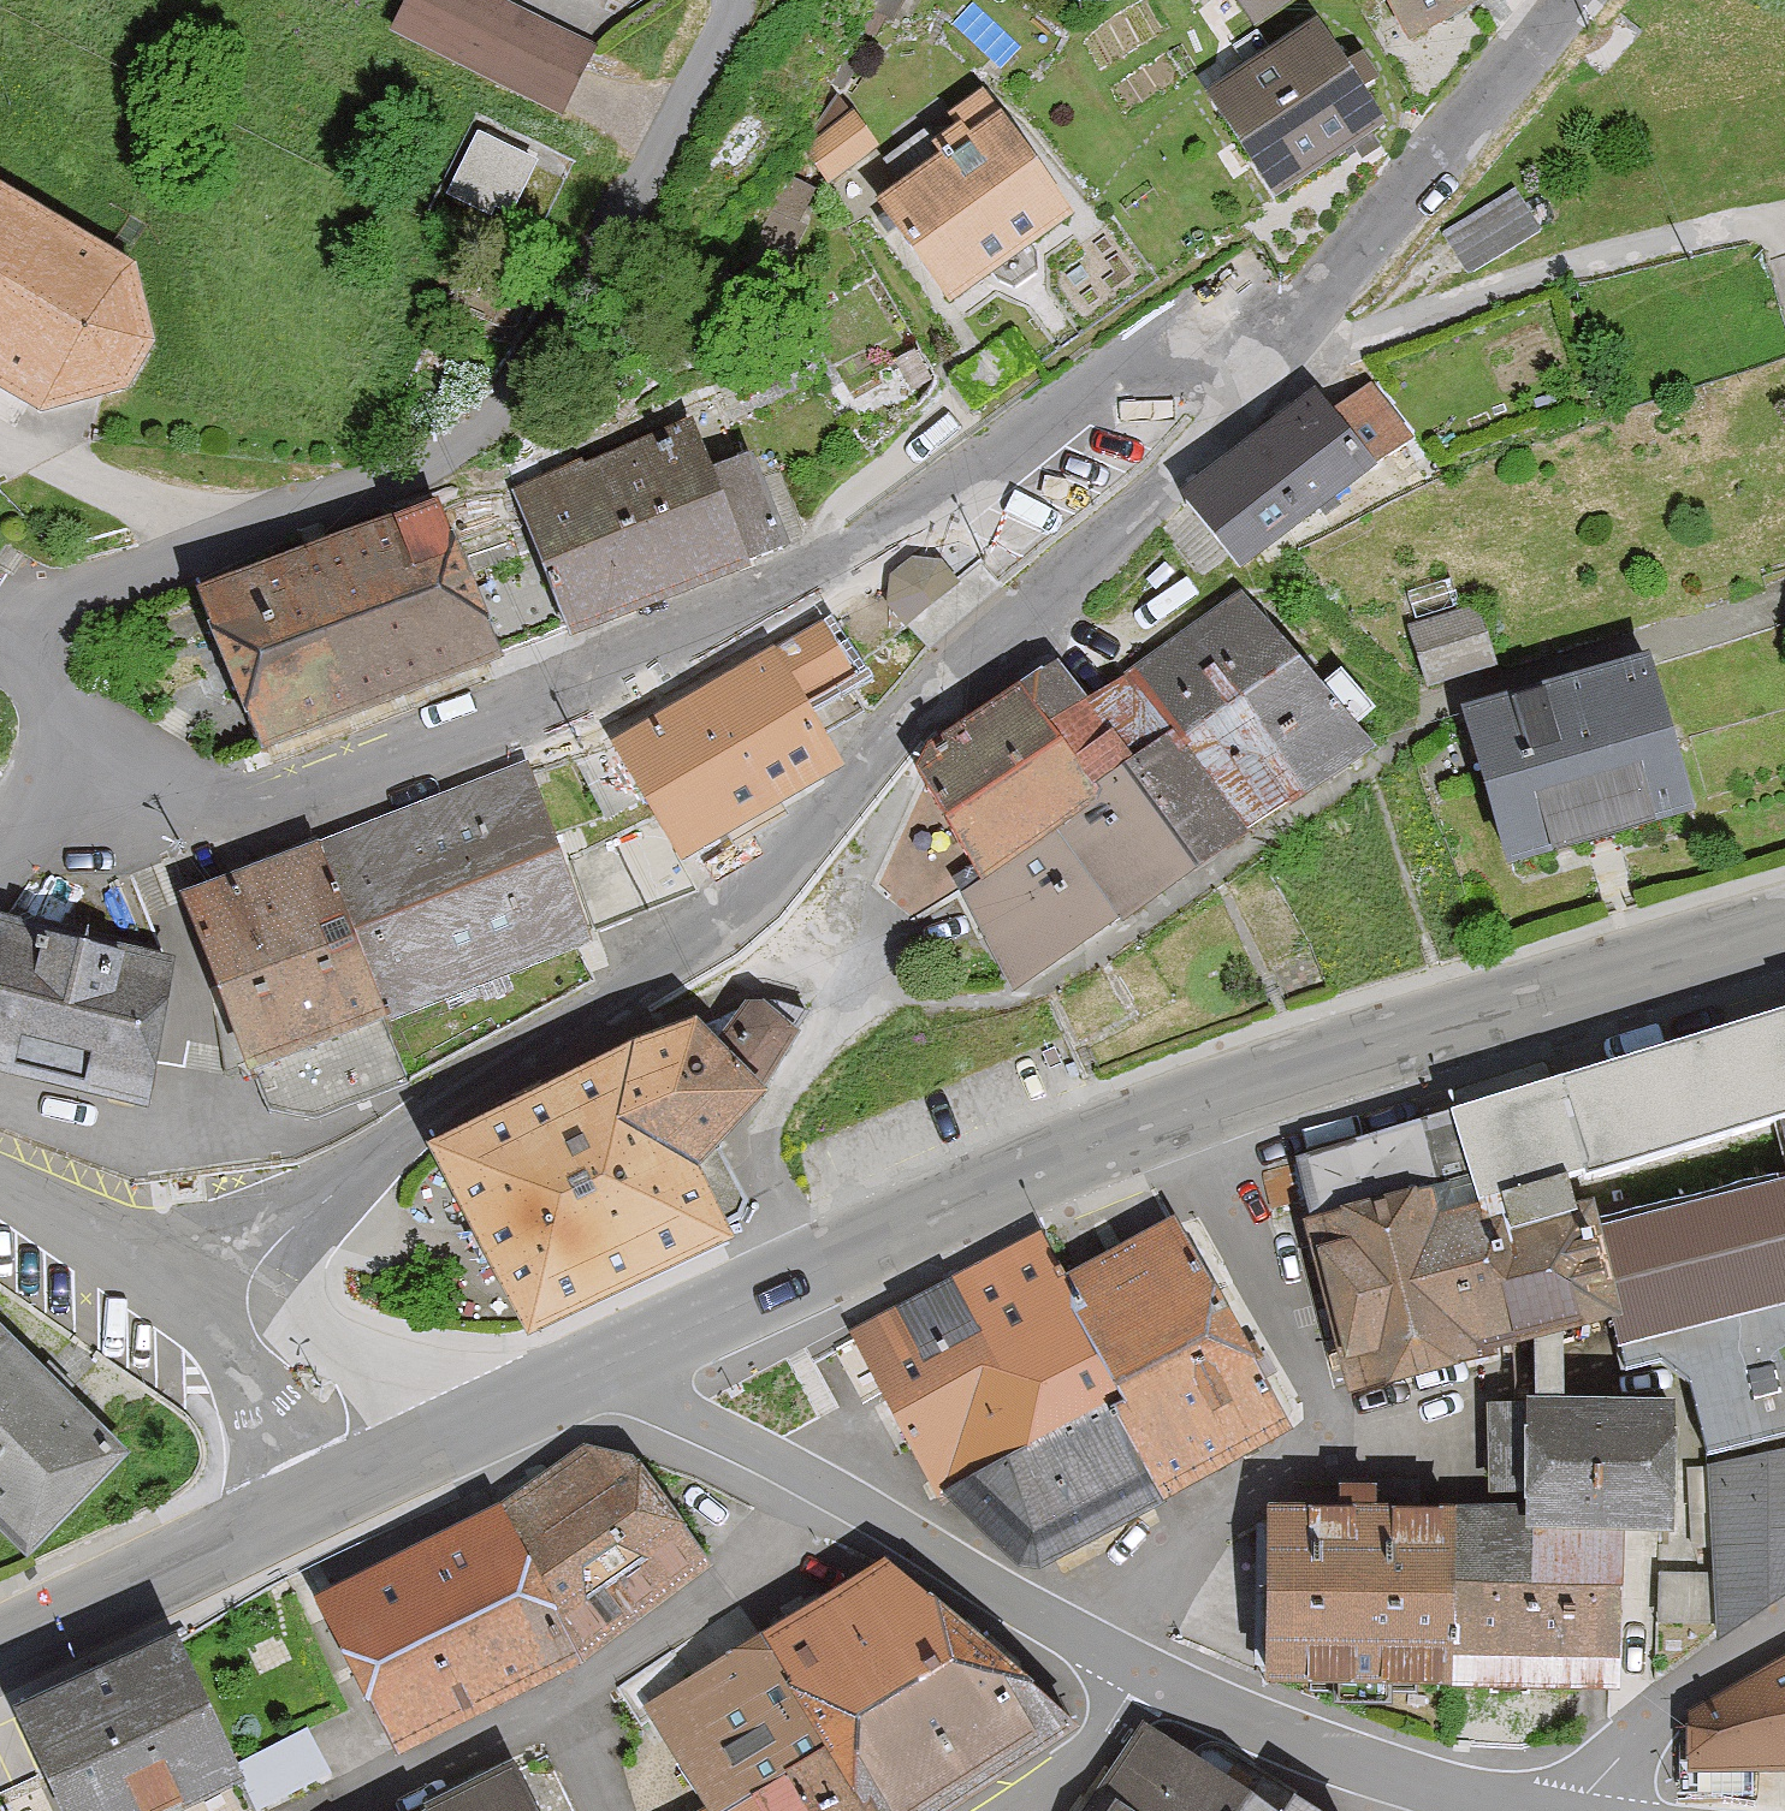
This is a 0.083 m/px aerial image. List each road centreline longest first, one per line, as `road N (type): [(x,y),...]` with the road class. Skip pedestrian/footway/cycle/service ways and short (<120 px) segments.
road 1 (unclassified): [(182,1283),(743,916),(1216,426),(1267,353)]
road 2 (tertiary): [(591,1369),(1038,1165),(1255,1081),(1784,922)]
road 3 (residential): [(0,626),(432,464),(475,430),(504,397),(663,132),(726,0)]
road 4 (residential): [(591,1369),(915,1544),(1087,1652)]
road 5 (residential): [(1568,0),(1267,353)]
road 6 (residential): [(1531,1810),(1464,1801),(1147,1684)]
road 7 (residential): [(1574,1810),(1612,1754),(1657,1712),(1784,1634)]
road 8 (tertiary): [(0,1637),(242,1526)]
road 9 (tertiary): [(382,1461),(591,1369)]
road 10 (residential): [(0,1180),(182,1283)]
road 11 (residential): [(236,1356),(314,1427),(382,1461)]
road 12 (residential): [(236,1356),(260,1463),(242,1526)]
road 13 (residential): [(1147,1684),(1110,1748),(1050,1810)]
road 14 (tertiary): [(242,1526),(382,1461)]
road 15 (residential): [(0,855),(77,736)]

